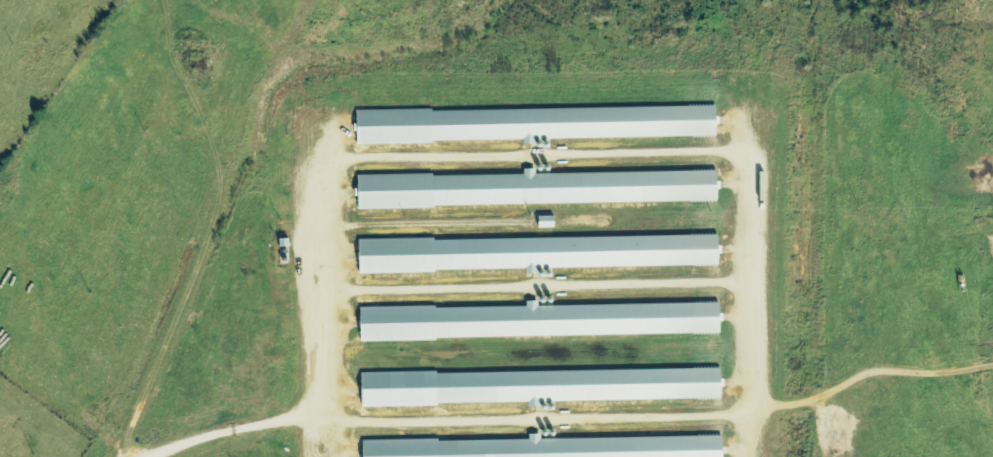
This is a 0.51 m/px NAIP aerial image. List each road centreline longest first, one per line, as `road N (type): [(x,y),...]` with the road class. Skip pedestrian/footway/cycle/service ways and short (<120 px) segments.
road 1 (residential): [(109,456),(201,276),(314,0)]

